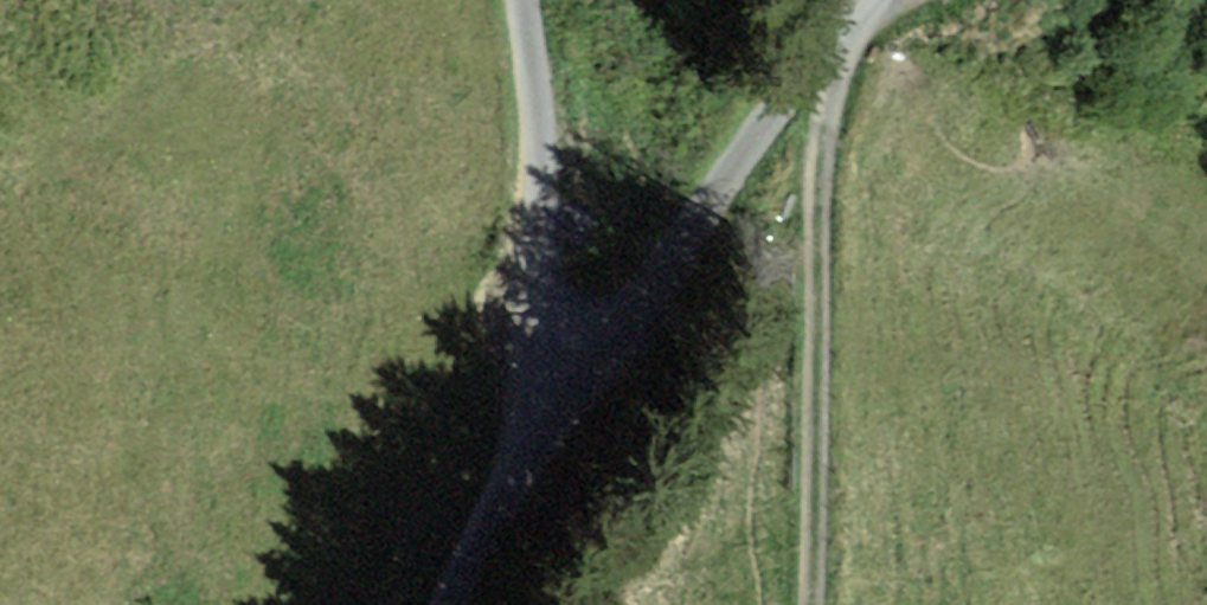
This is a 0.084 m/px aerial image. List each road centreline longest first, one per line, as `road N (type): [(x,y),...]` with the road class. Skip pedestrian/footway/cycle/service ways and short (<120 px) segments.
road 1 (track): [(811,604),(817,172),(848,28)]
road 2 (unclassified): [(869,0),(725,174),(652,286),(623,315),(585,316)]
road 3 (unclassified): [(585,316),(557,304),(539,276),(540,132),(522,0)]
road 4 (unclassified): [(458,604),(569,422),(590,371),(585,316)]

